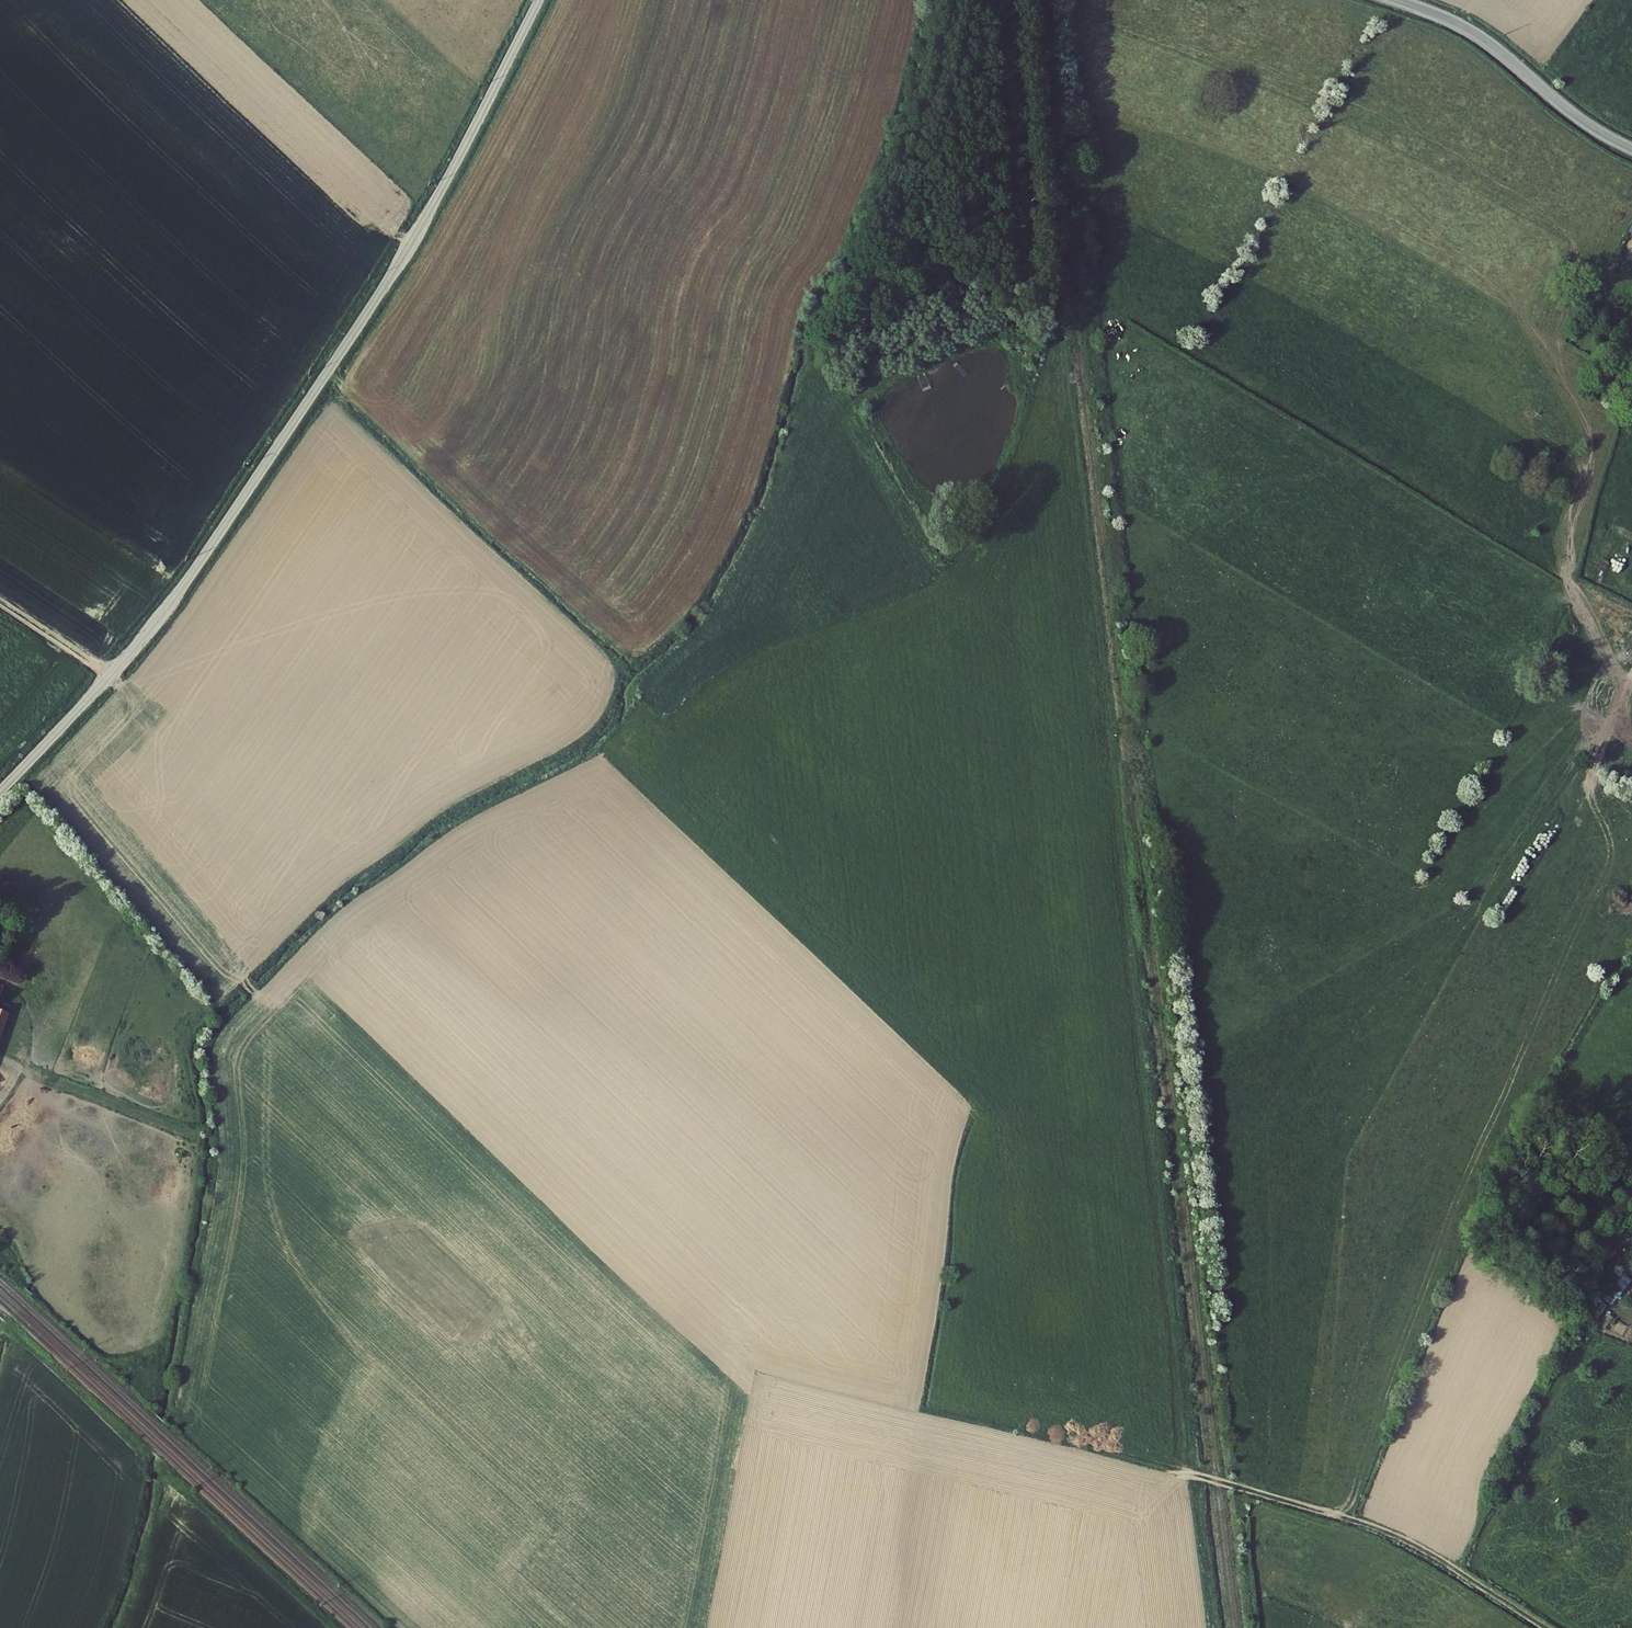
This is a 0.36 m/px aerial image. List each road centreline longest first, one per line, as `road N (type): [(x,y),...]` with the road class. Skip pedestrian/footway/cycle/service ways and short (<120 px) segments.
road 1 (unclassified): [(0,791),(188,578),(403,256),(539,0)]
road 2 (track): [(1550,1627),(1386,1533),(1188,1472)]
road 3 (unclassified): [(1399,0),(1483,37),(1569,110),(1631,148)]

